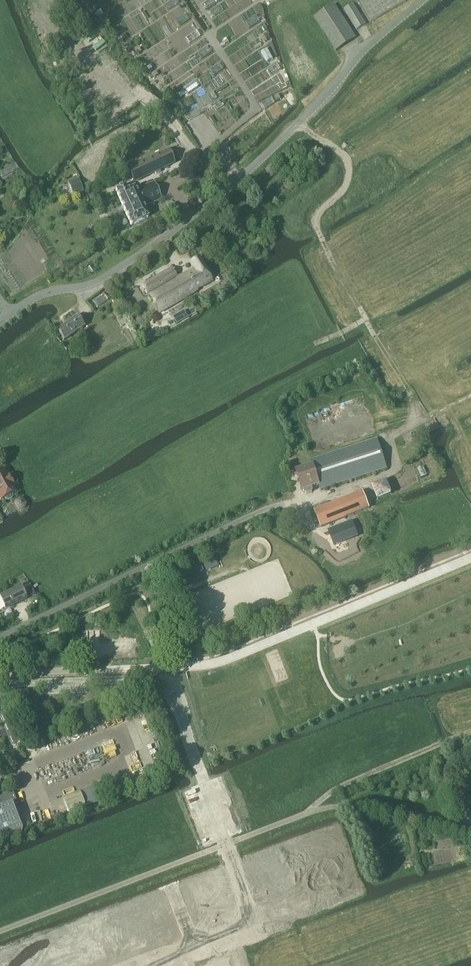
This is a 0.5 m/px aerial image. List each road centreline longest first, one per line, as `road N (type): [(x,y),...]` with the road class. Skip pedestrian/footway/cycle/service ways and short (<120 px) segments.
road 1 (unclassified): [(0,321),(38,296),(102,279),(170,233),(231,185),(422,0)]
road 2 (unclassified): [(0,675),(131,667)]

